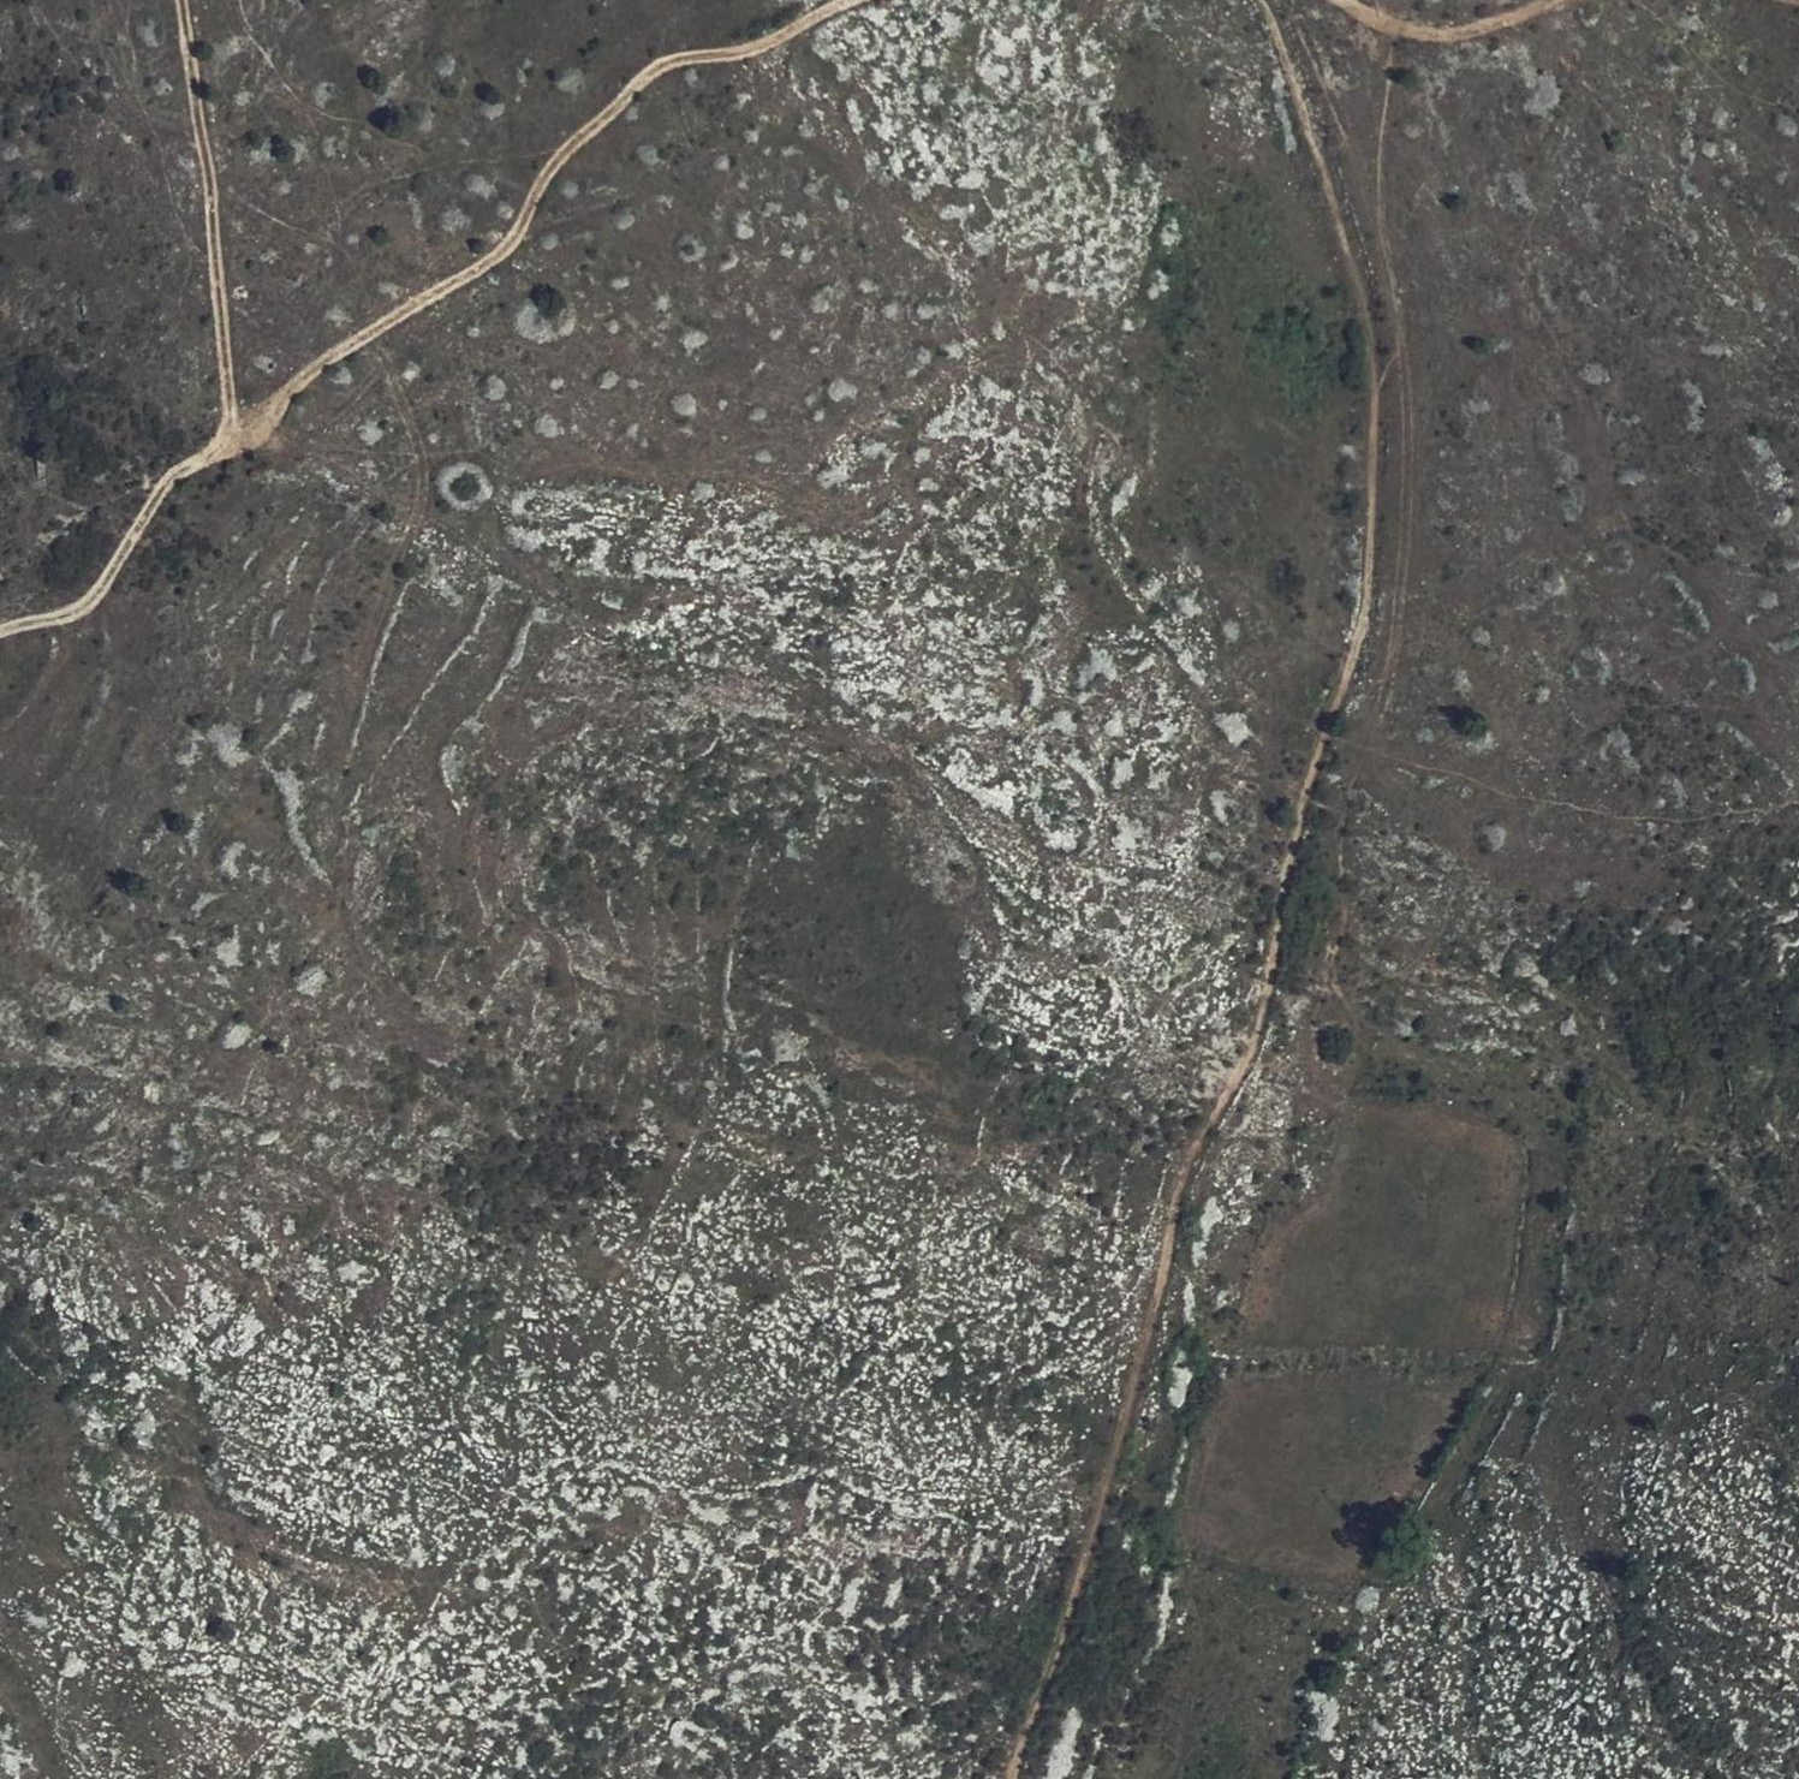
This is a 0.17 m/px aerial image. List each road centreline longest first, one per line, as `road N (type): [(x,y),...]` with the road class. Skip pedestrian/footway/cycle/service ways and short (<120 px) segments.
road 1 (track): [(850,0),(749,53),(679,58),(653,71),(565,154),(505,252),(311,371),(260,430),(215,456)]
road 2 (track): [(182,0),(206,157),(230,419),(215,456)]
road 3 (track): [(0,630),(82,606),(112,573),(176,471)]
road 4 (track): [(1555,0),(1452,35),(1406,33),(1342,0)]

